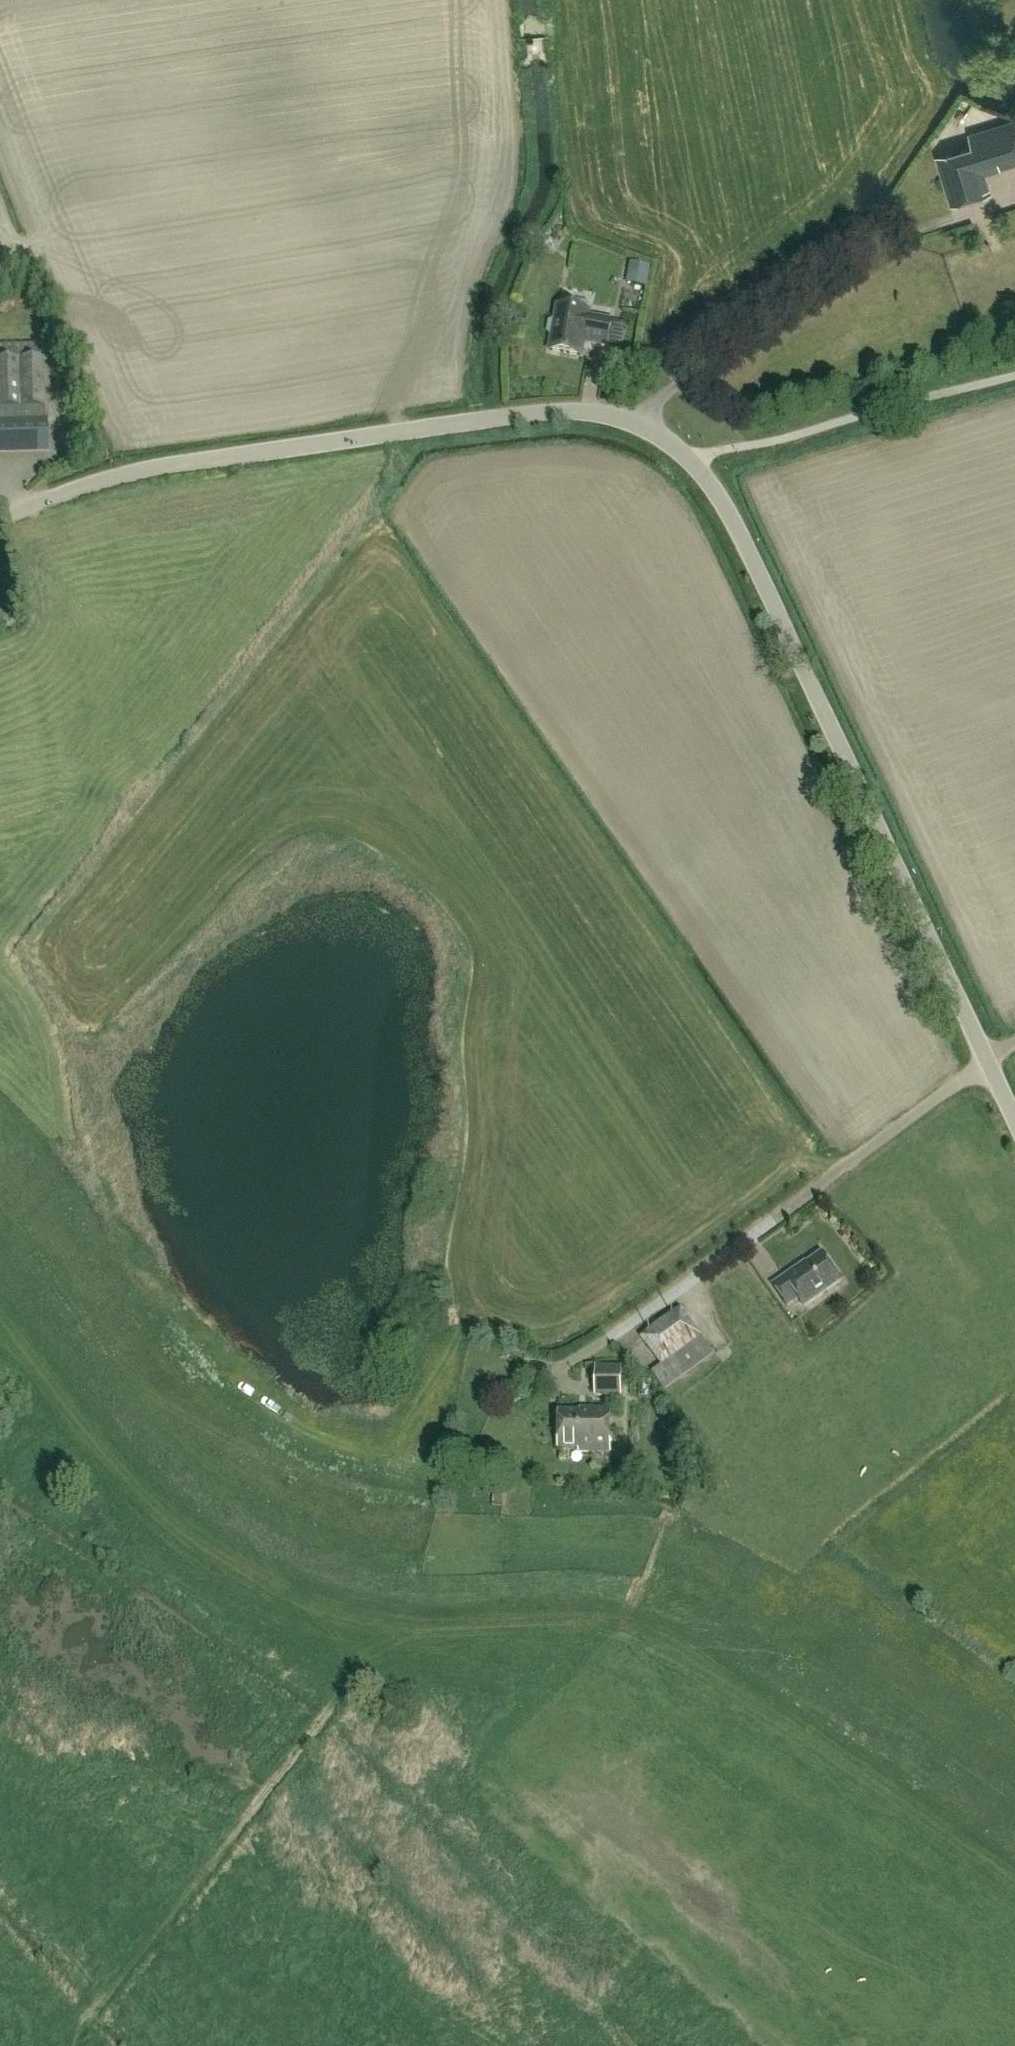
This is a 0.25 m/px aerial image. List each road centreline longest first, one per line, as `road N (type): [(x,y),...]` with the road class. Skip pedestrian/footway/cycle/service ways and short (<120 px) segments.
road 1 (unclassified): [(1014,1121),(734,519),(709,478),(676,446),(604,415),(555,412),(143,469),(0,517)]

